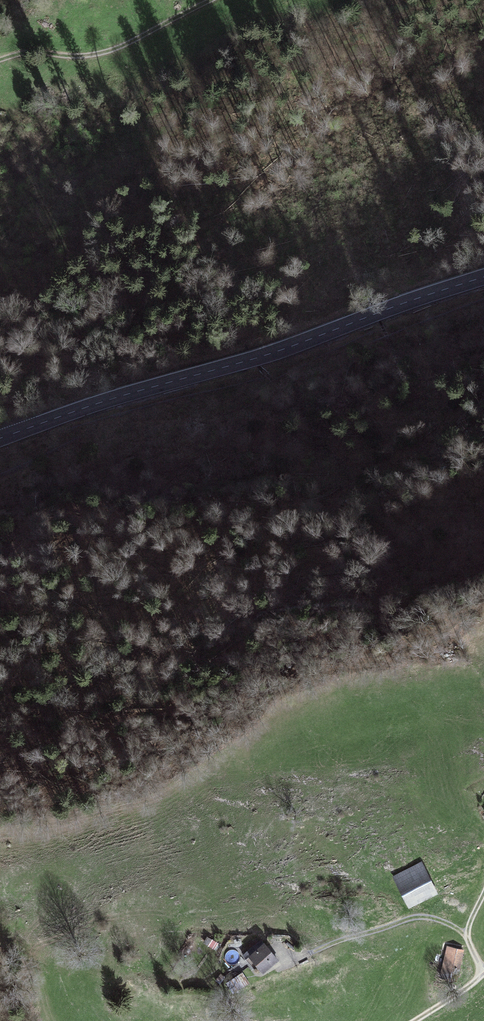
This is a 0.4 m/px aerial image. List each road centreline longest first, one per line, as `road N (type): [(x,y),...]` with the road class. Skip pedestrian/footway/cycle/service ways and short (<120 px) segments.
road 1 (primary): [(483,277),(0,439)]
road 2 (track): [(0,59),(108,50),(212,0)]

